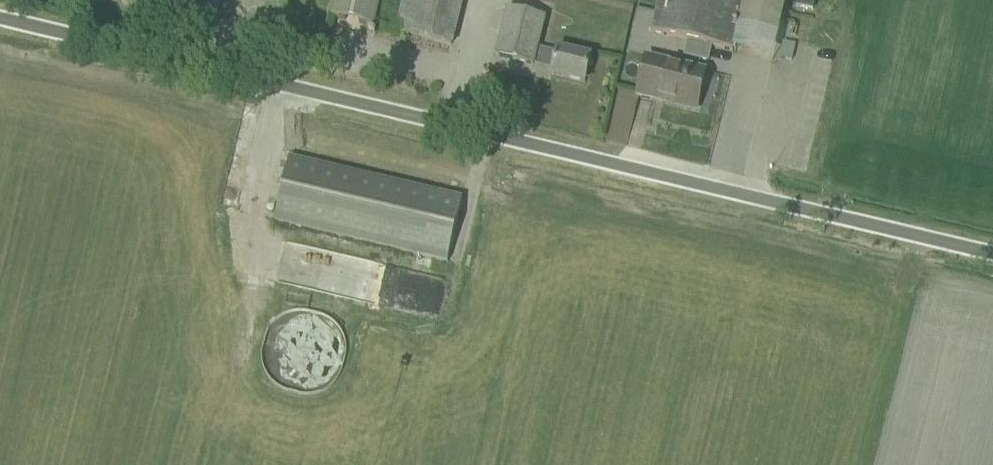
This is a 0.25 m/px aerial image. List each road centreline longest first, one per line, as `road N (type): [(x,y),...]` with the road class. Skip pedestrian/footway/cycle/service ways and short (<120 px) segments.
road 1 (unclassified): [(992,255),(0,15)]

